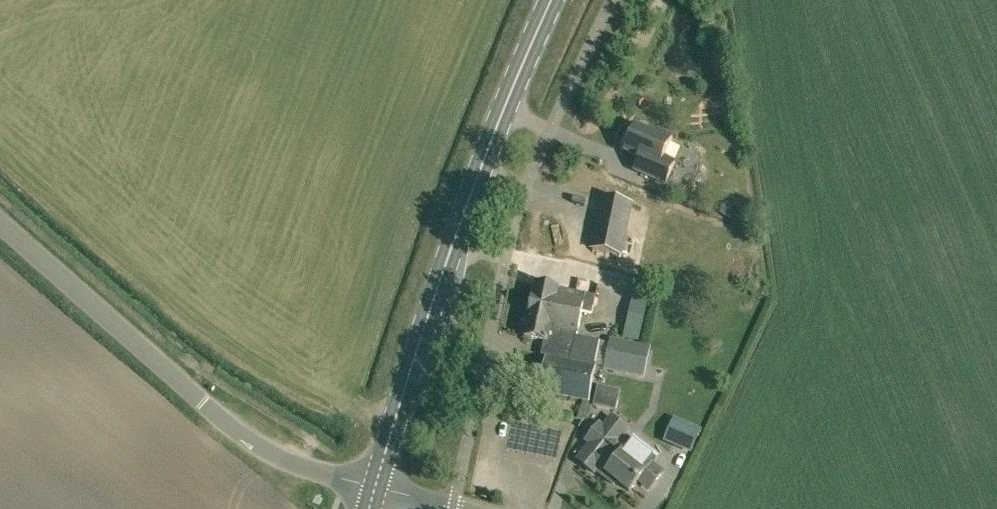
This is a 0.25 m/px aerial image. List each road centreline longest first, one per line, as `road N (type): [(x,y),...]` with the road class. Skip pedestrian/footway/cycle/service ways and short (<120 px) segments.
road 1 (secondary): [(373,488),(475,177),(552,0)]
road 2 (unclassified): [(373,488),(295,465),(228,427),(0,224)]

